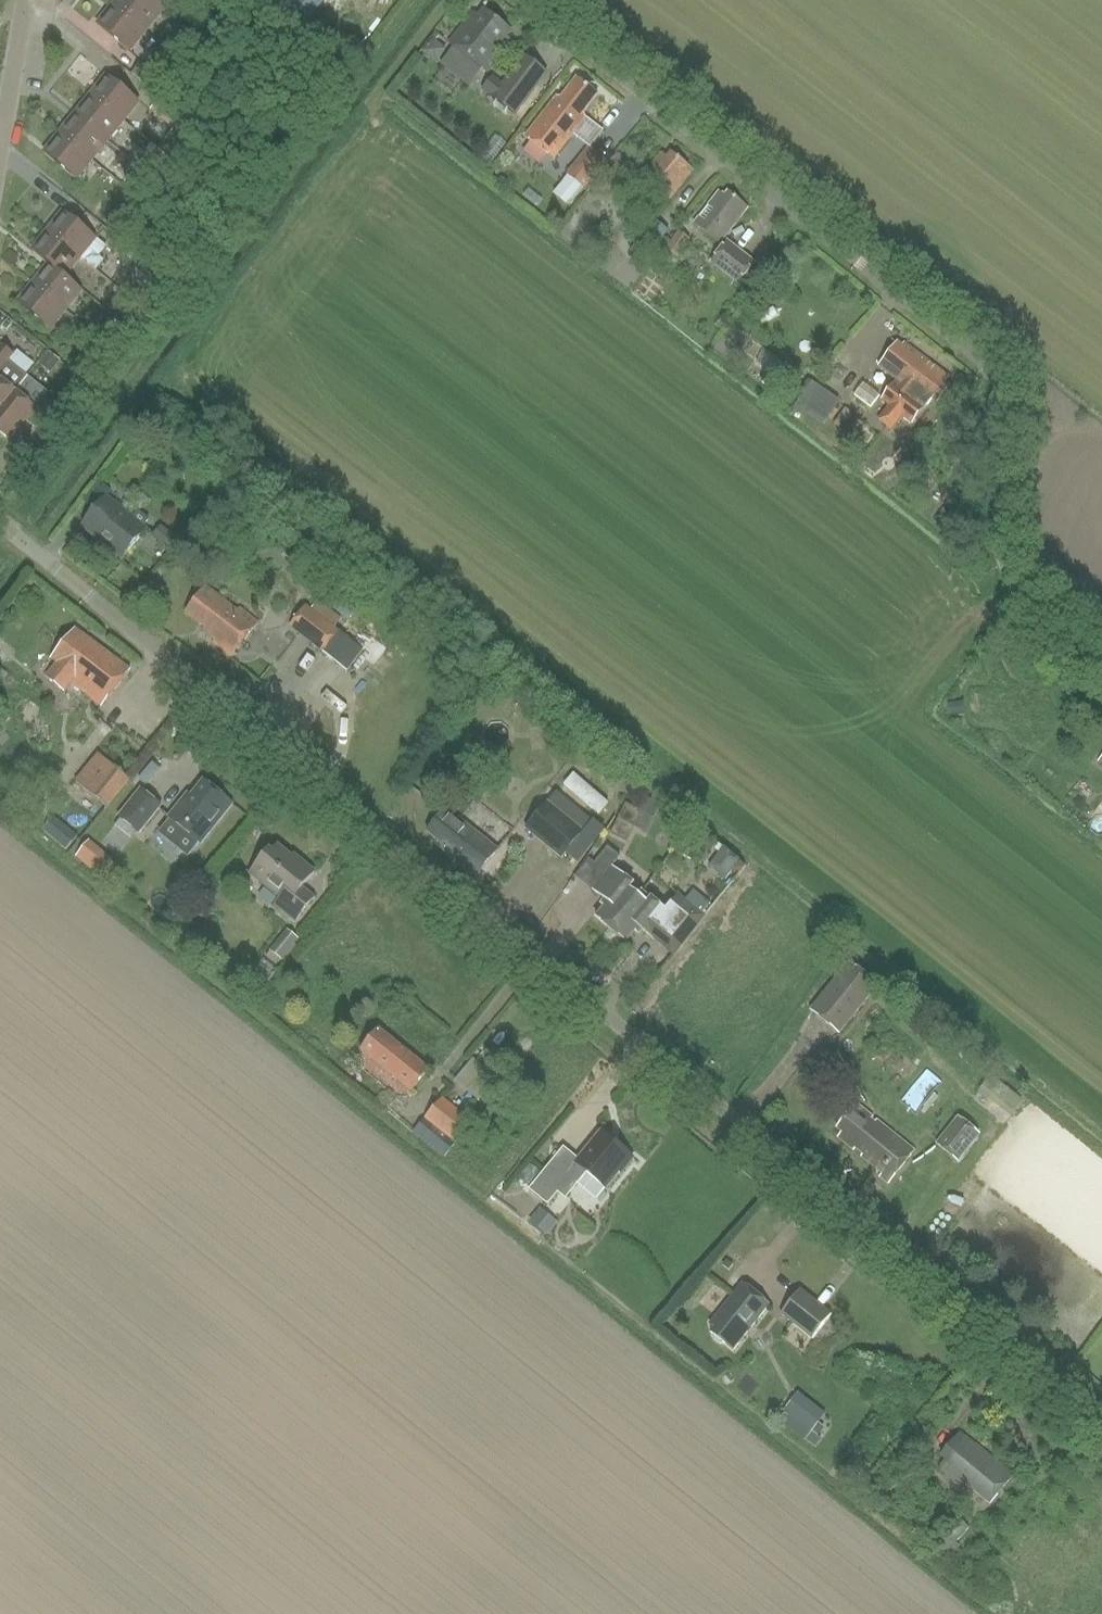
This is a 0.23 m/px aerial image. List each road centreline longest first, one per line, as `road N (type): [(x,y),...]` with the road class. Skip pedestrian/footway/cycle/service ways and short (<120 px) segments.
road 1 (unclassified): [(1101,1416),(0,522)]
road 2 (unclassified): [(1101,662),(1025,598),(1005,563),(1004,408),(978,357),(522,0)]
road 3 (residential): [(0,154),(26,0)]

